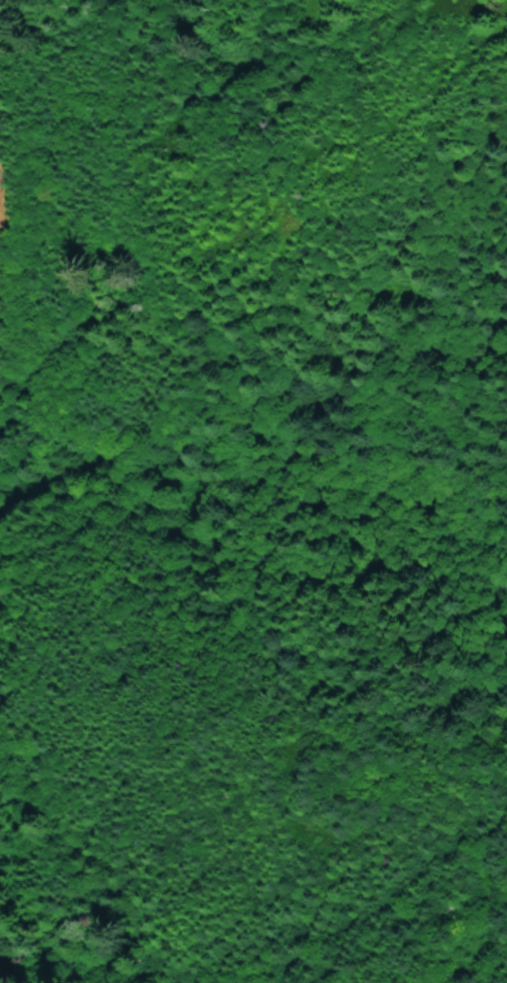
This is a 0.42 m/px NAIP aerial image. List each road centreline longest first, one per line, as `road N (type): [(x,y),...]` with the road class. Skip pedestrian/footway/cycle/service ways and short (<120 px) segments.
road 1 (track): [(506,890),(427,970),(389,982)]

